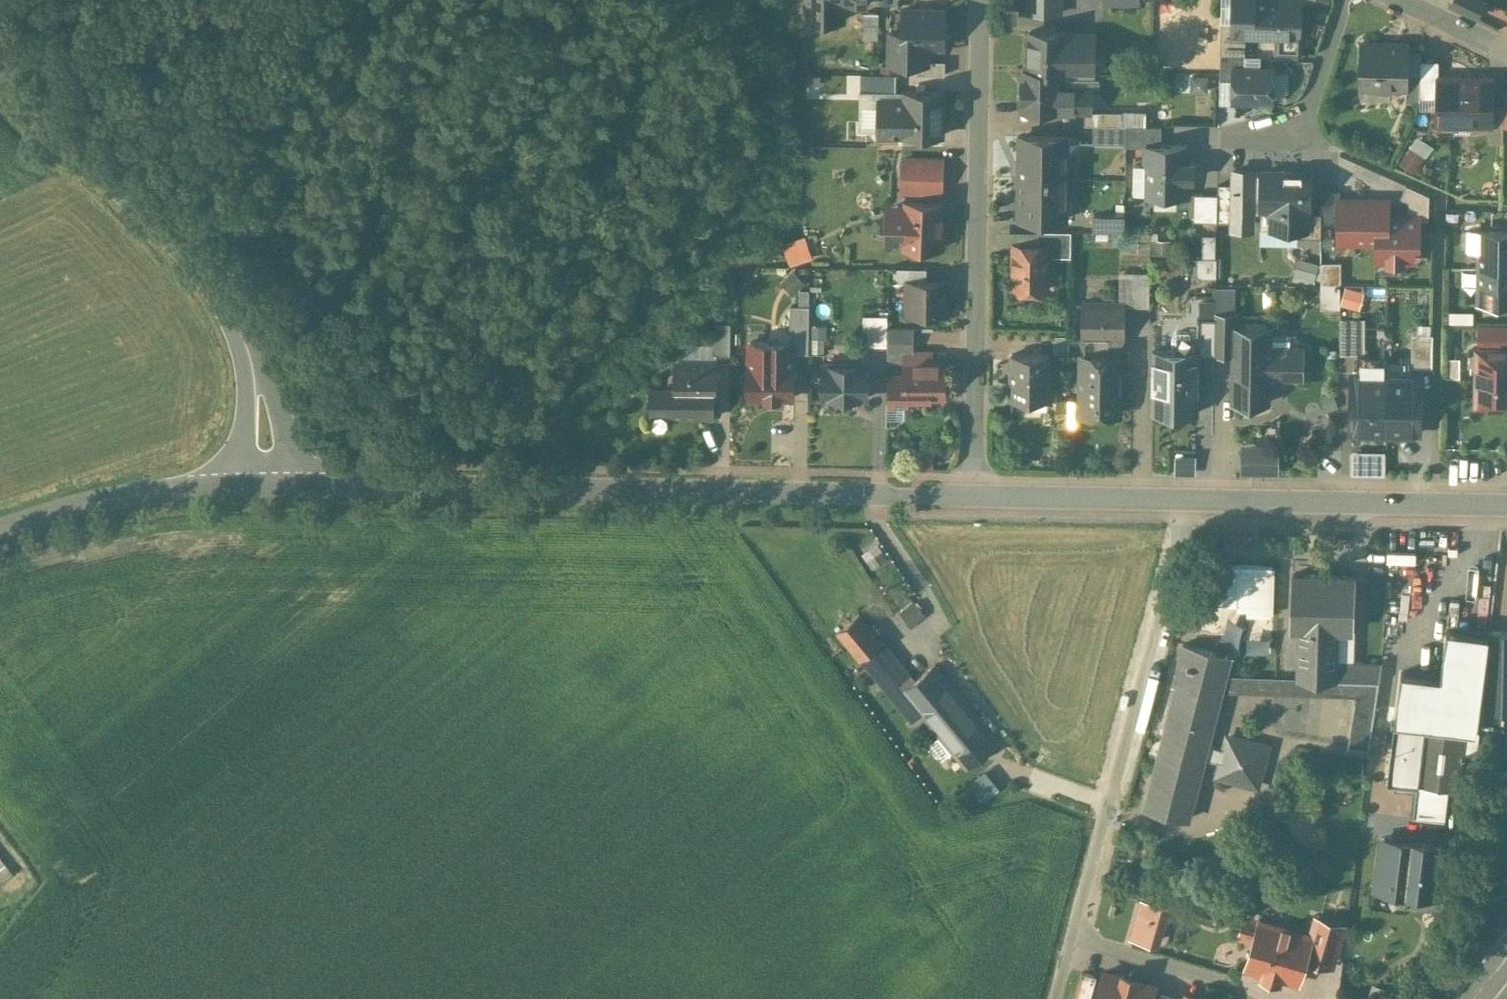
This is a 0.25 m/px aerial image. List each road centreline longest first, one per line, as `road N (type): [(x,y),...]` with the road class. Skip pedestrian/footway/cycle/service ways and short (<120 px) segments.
road 1 (tertiary): [(974,496),(269,484)]
road 2 (residential): [(1197,502),(1056,998)]
road 3 (tertiary): [(269,484),(261,395),(227,308),(153,218),(0,72)]
road 4 (residential): [(980,0),(974,496)]
road 5 (tertiary): [(1506,507),(1197,502)]
road 6 (unclassified): [(269,484),(114,497),(0,528)]
road 7 (tertiary): [(1197,502),(974,496)]
road 8 (residential): [(1231,132),(1308,115),(1350,0)]
road 9 (residential): [(1396,0),(1506,56)]

